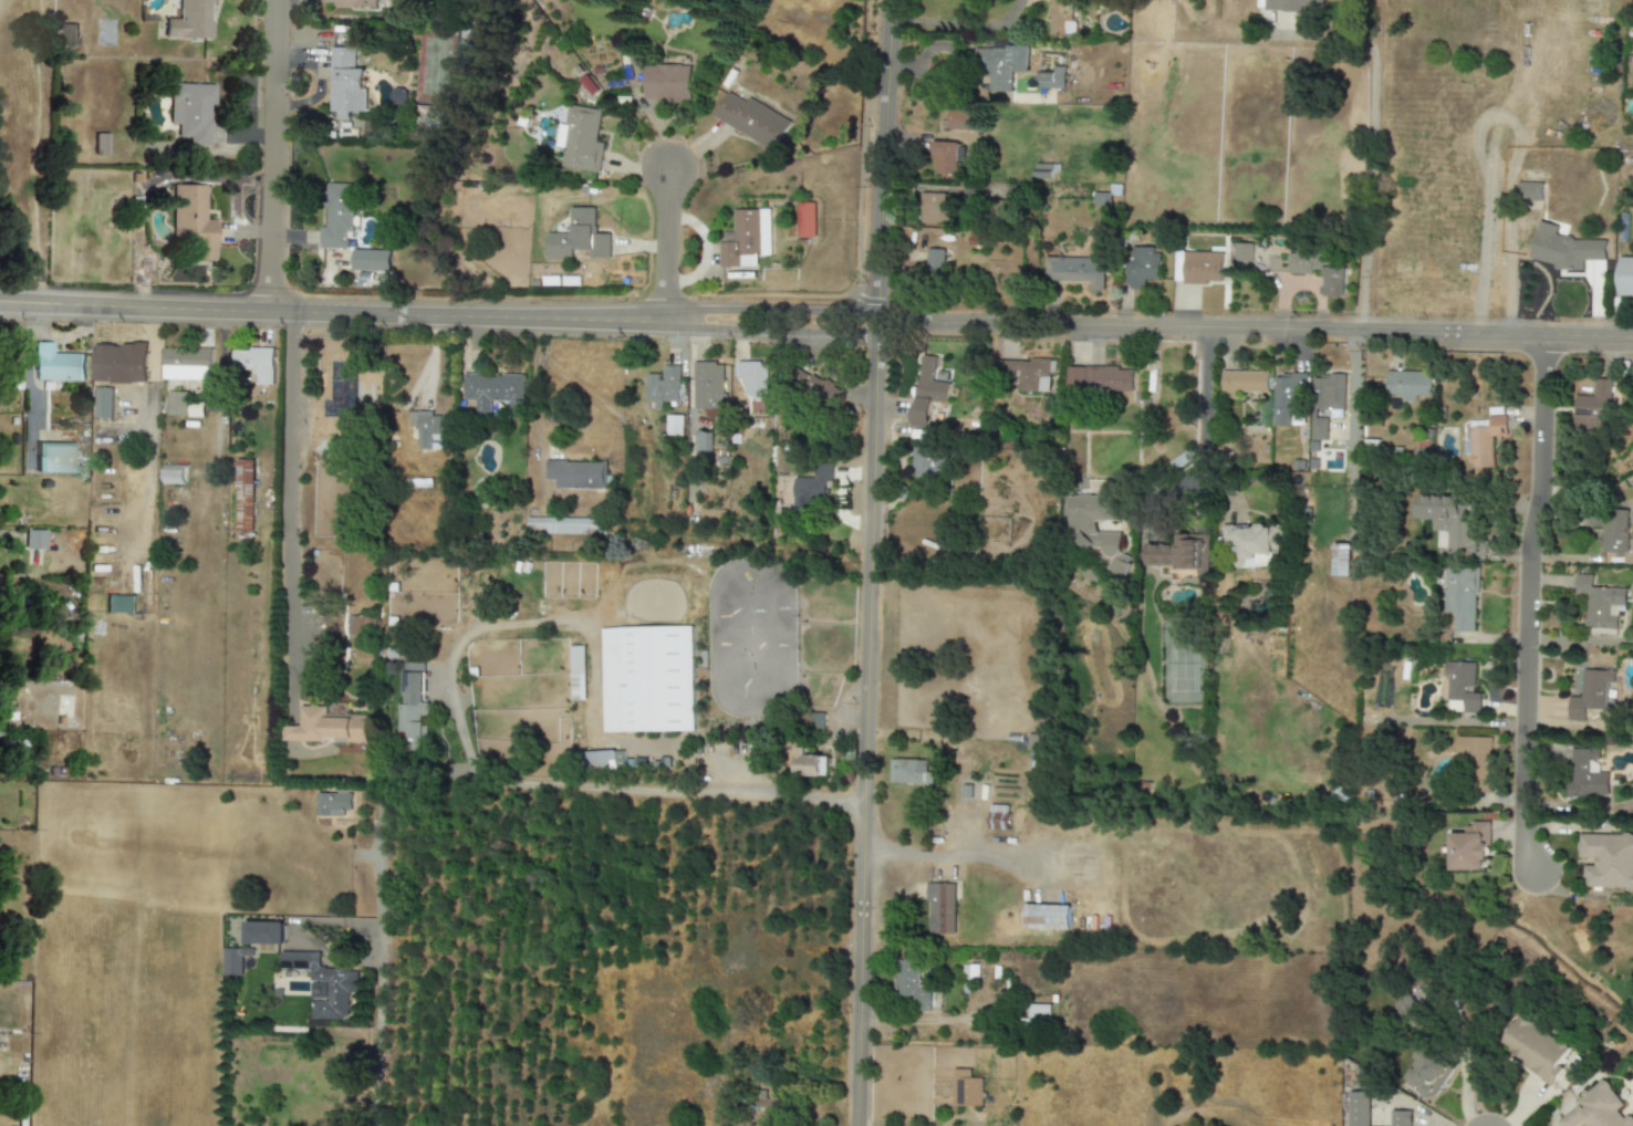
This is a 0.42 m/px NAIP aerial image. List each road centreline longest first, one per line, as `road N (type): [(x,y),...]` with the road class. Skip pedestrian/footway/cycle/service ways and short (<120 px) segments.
road 1 (tertiary): [(0,305),(872,323),(1210,320),(1632,338)]
road 2 (tertiary): [(856,1125),(872,323),(888,0)]
road 3 (residential): [(1539,338),(1520,837),(1535,875)]
road 4 (residential): [(1353,467),(1371,43),(1280,34)]
road 5 (residential): [(270,311),(276,0)]
road 6 (residential): [(863,792),(581,785)]
road 7 (residential): [(1210,320),(1206,479),(1199,479)]
road 8 (residential): [(663,319),(668,173)]

